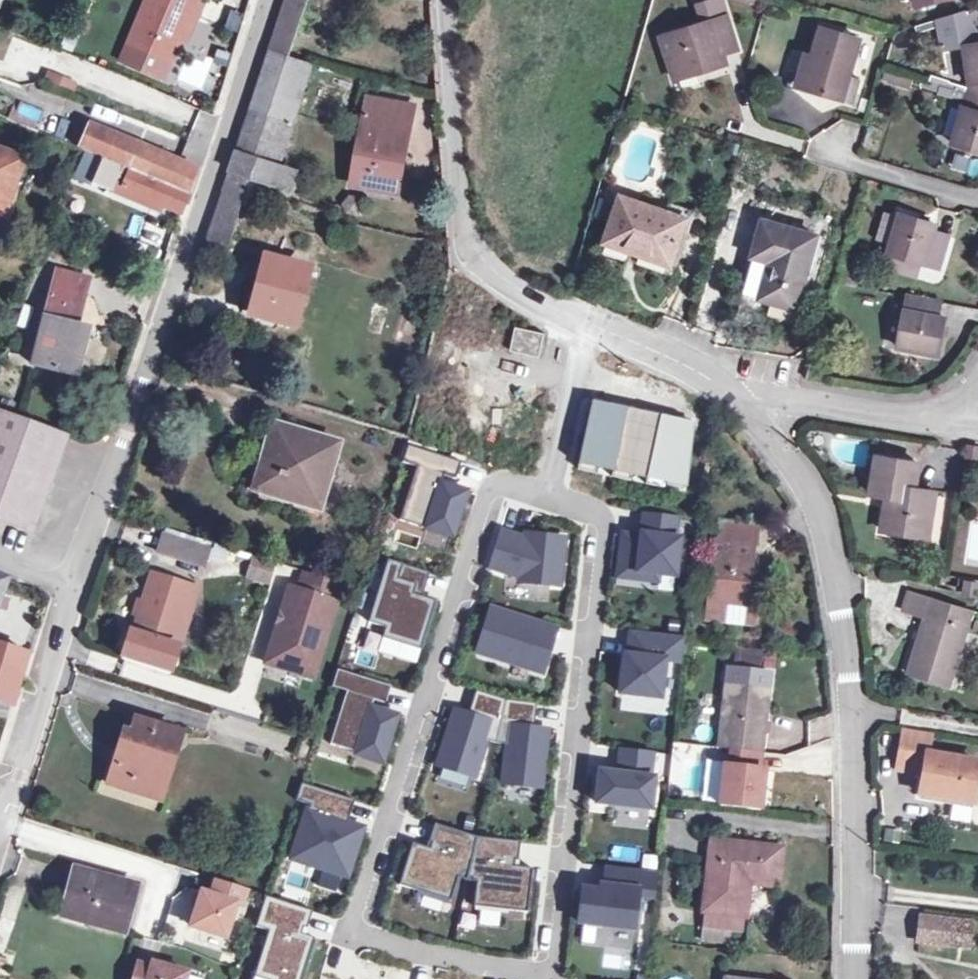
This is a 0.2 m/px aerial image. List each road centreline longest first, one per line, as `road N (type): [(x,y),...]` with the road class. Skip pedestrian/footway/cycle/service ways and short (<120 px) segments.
road 1 (residential): [(553,491),(491,491),(356,927),(442,955),(550,971),(597,524),(577,503)]
road 2 (residential): [(717,386),(794,460),(823,504),(842,578),(858,706),(858,978)]
road 3 (residential): [(79,582),(168,285),(269,0)]
road 4 (residential): [(451,0),(473,246),(511,283),(585,318)]
road 5 (residential): [(0,821),(79,582)]
road 6 (residential): [(717,386),(950,428)]
road 7 (residential): [(585,318),(553,491)]
road 8 (residential): [(585,318),(717,386)]

